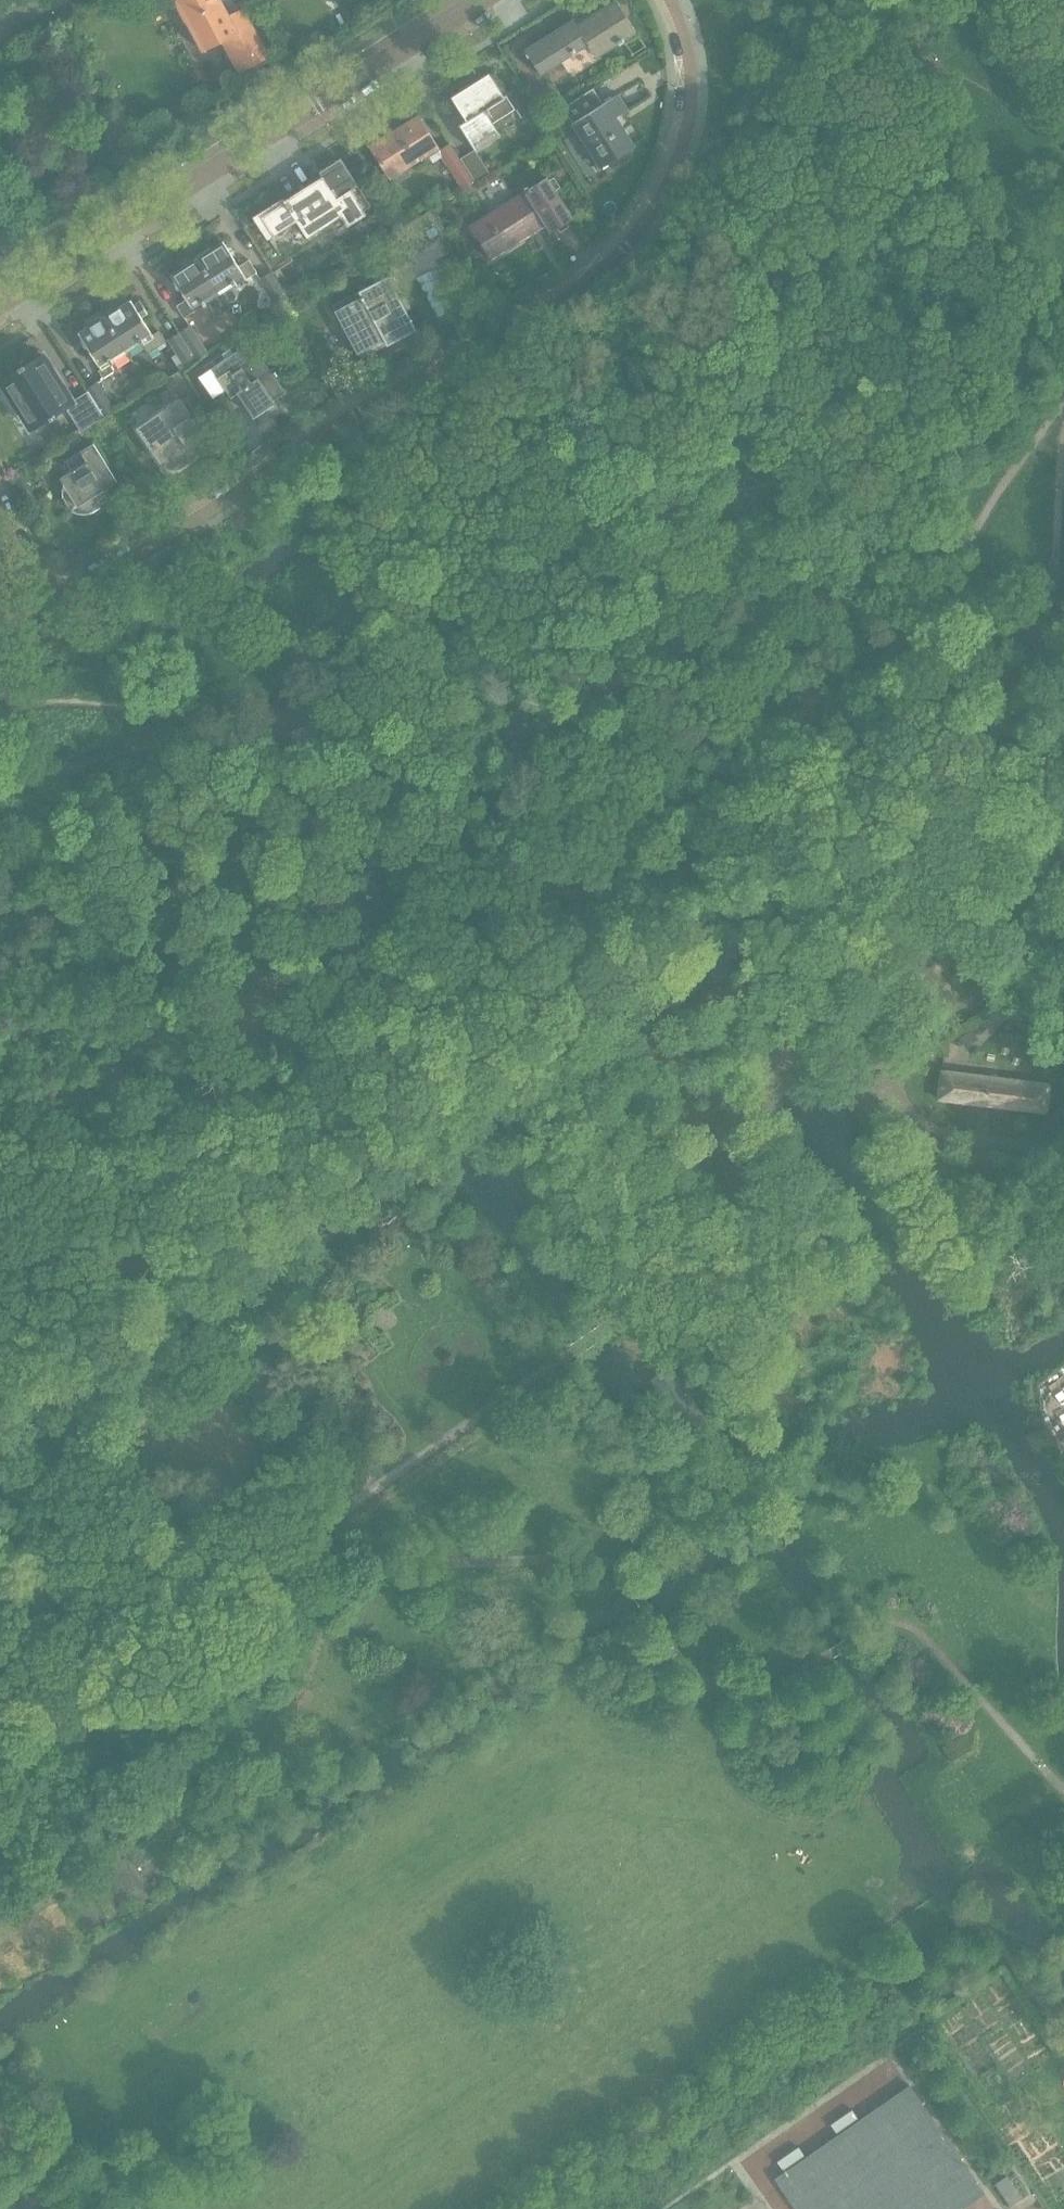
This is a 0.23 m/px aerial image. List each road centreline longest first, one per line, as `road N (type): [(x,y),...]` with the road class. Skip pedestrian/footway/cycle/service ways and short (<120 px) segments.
road 1 (residential): [(48,594),(138,552),(300,446),(589,282),(635,235),(684,143),(688,63),(669,0)]
road 2 (residential): [(0,306),(484,0)]

